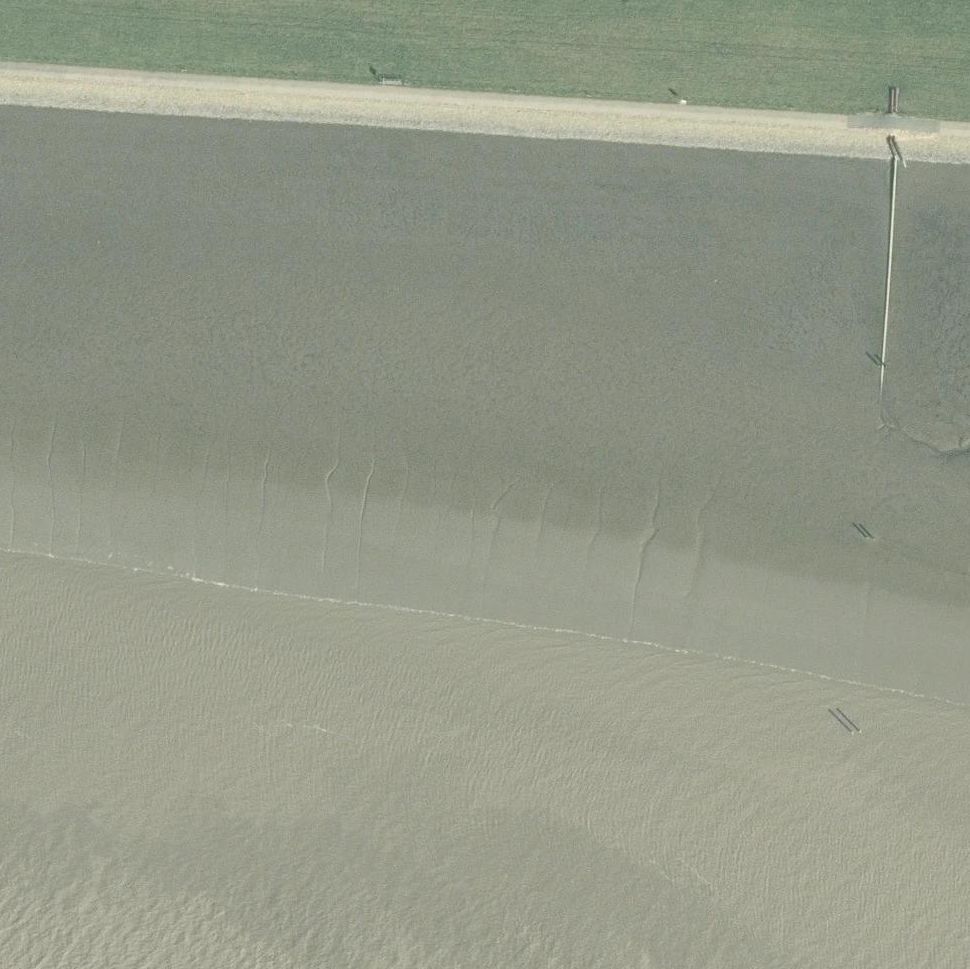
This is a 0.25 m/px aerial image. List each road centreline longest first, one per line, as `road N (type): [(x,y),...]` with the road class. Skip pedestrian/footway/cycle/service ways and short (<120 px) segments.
road 1 (track): [(0,68),(969,129)]

